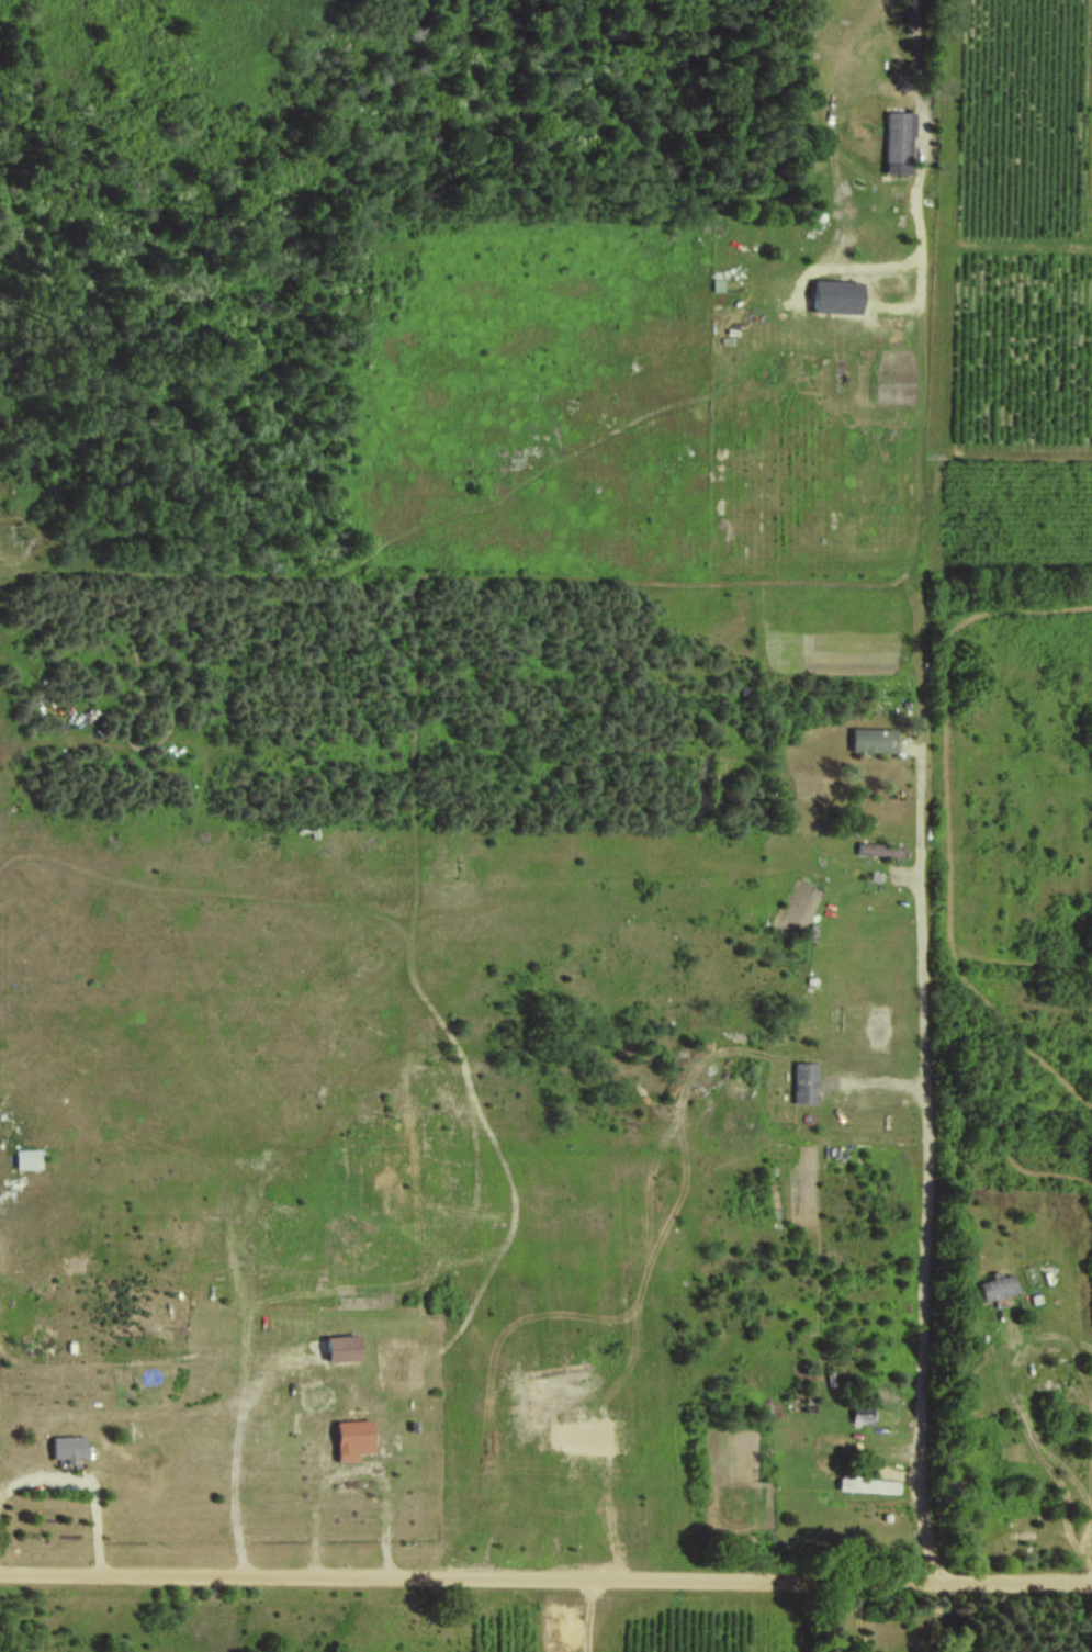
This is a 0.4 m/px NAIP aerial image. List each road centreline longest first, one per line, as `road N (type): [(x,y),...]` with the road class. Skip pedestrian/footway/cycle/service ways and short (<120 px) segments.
road 1 (residential): [(0,1573),(1091,1586)]
road 2 (residential): [(934,1585),(921,1486),(932,1156),(921,735)]

